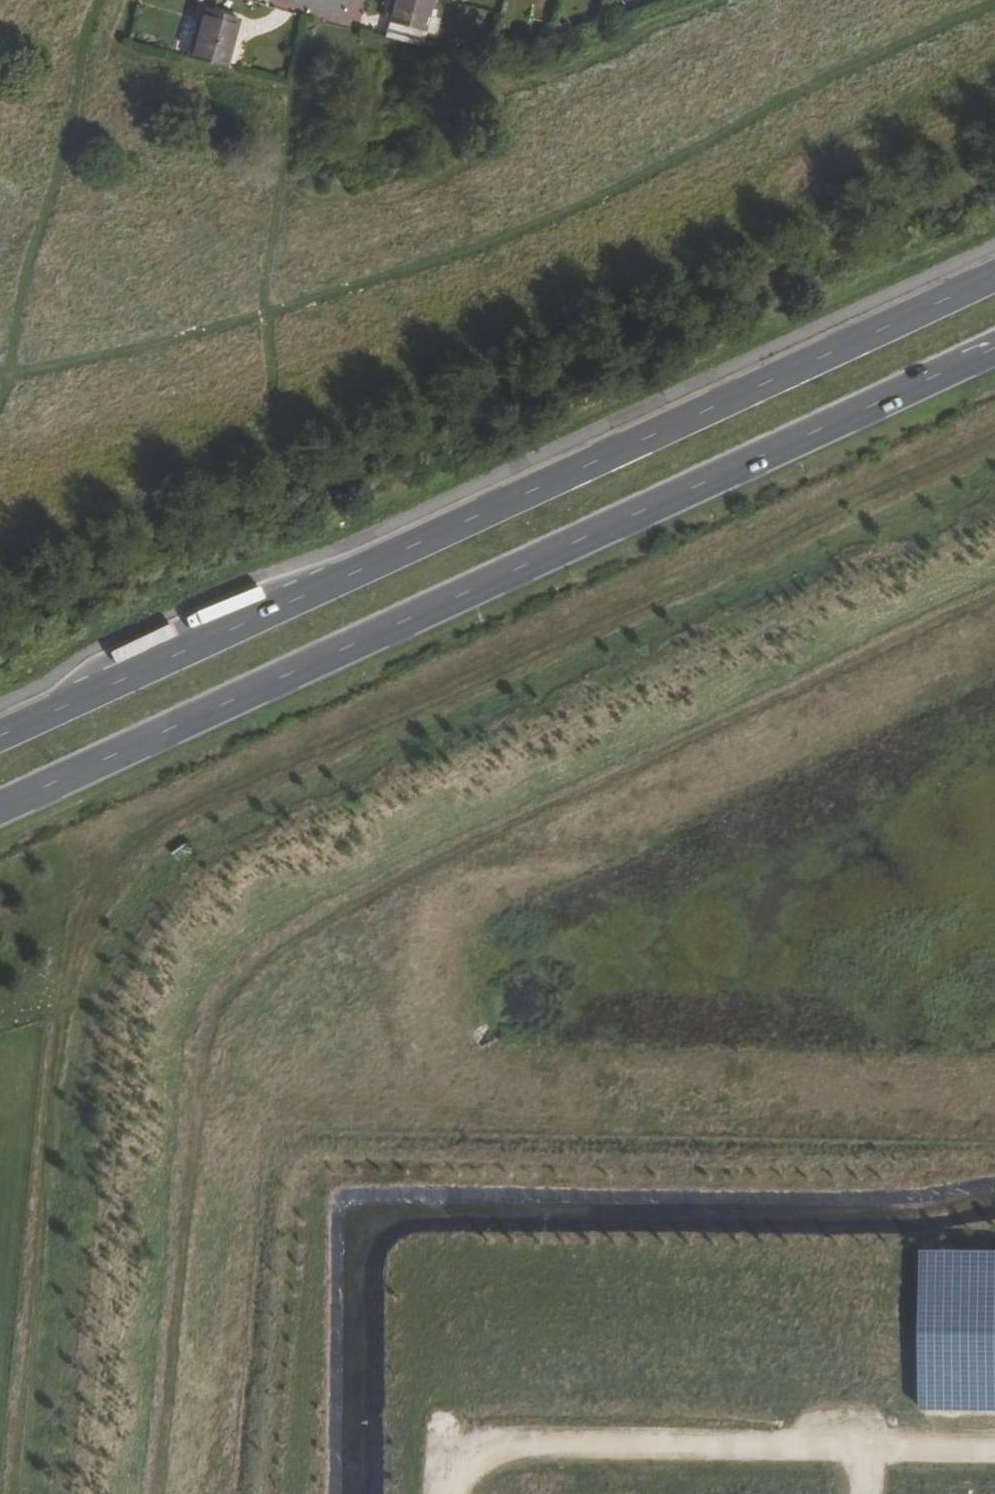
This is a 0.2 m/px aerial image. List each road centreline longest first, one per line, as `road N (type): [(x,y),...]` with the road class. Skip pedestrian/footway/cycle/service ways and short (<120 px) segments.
road 1 (primary): [(994,275),(0,735)]
road 2 (primary): [(0,806),(994,348)]

